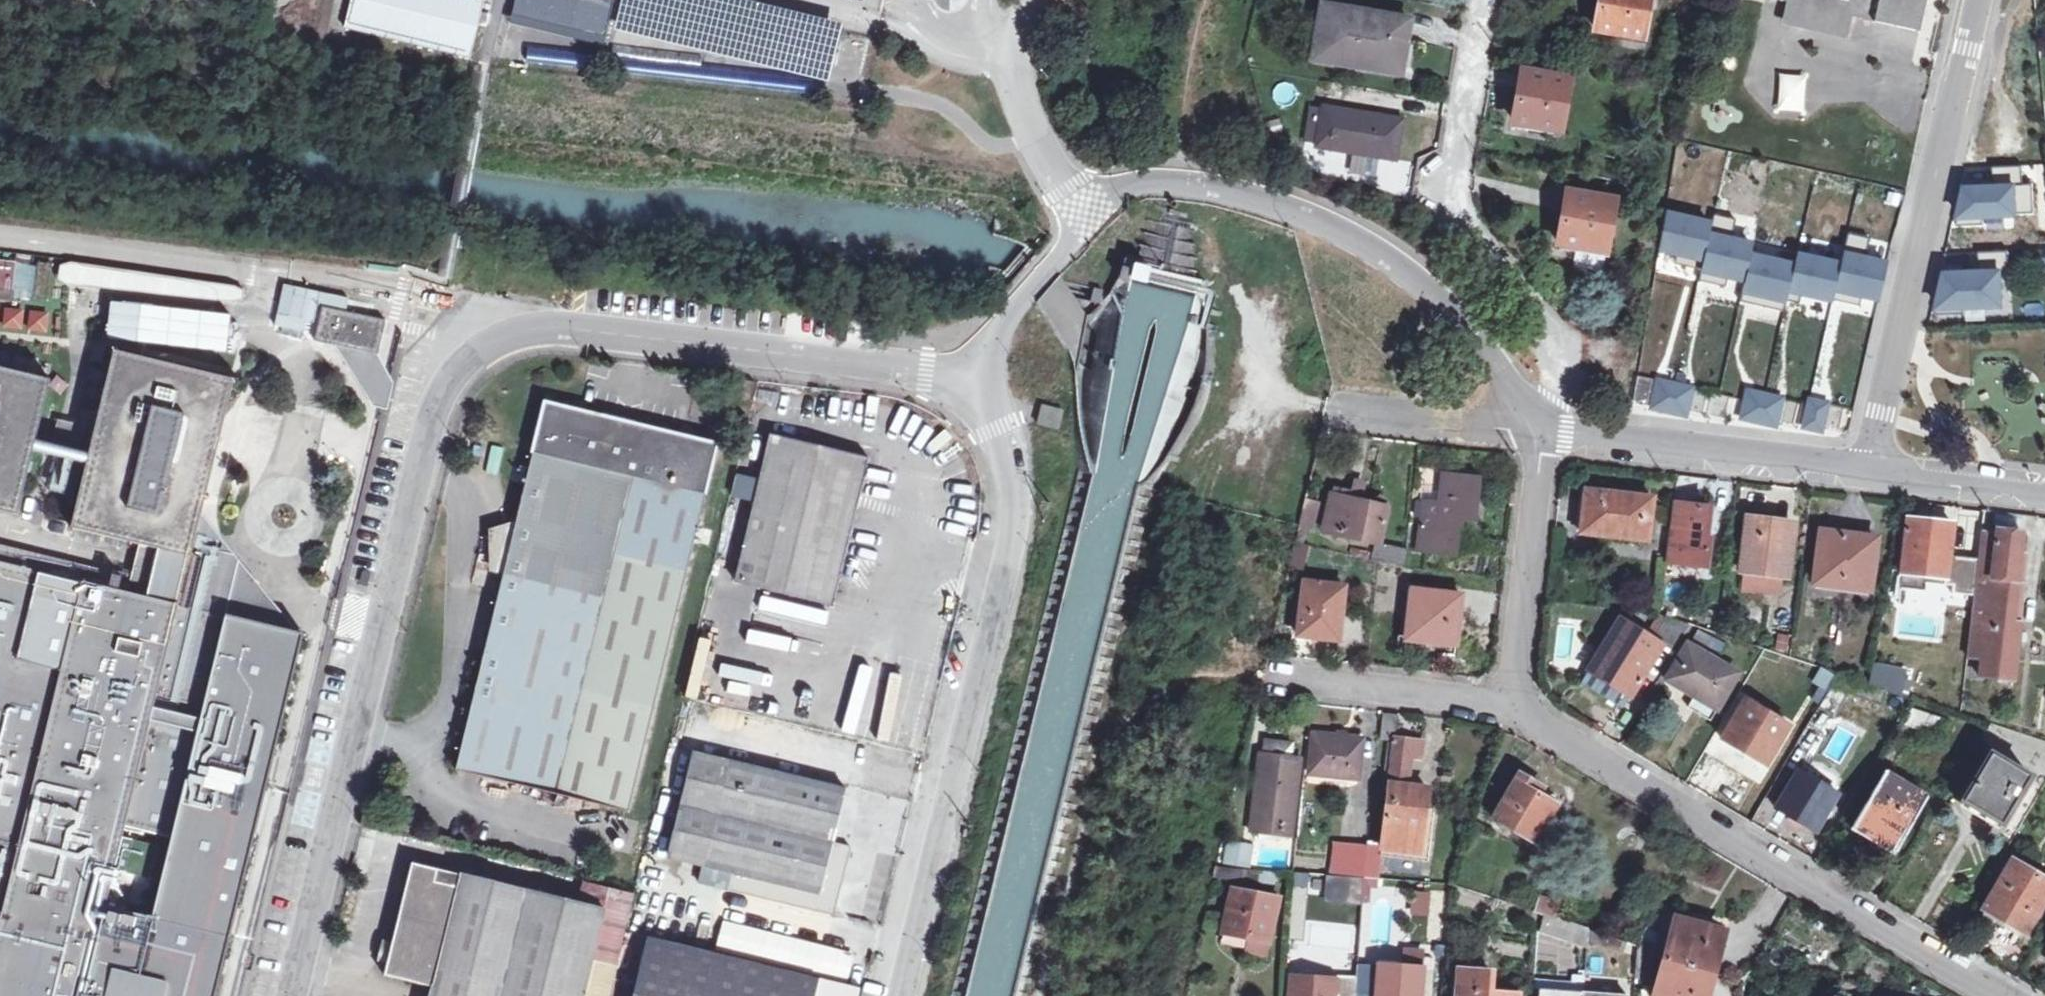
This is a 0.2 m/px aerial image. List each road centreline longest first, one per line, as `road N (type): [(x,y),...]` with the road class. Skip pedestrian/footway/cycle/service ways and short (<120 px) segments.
road 1 (unclassified): [(956,382),(545,328),(492,339),(446,388),(292,995)]
road 2 (unclassified): [(956,382),(999,432),(1012,474),(1011,560),(904,995)]
road 3 (residential): [(2006,995),(1509,698)]
road 4 (unclassified): [(1086,227),(1121,193),(1150,184),(1214,188),(1311,215),(1384,257),(1466,327),(1542,431)]
road 5 (residential): [(1976,0),(1870,472)]
road 6 (residential): [(1542,431),(1555,370),(1544,330),(1451,211),(1481,0)]
road 7 (unclassified): [(1542,431),(1870,472)]
road 8 (residential): [(1509,698),(1542,431)]
road 9 (unclassified): [(1086,227),(1019,103),(1014,65),(1026,0)]
road 10 (residential): [(1274,674),(1509,698)]
road 11 (unclassified): [(1542,431),(1339,410)]
road 12 (unclassified): [(1086,227),(956,382)]
road 13 (unclassified): [(1870,472),(2044,491)]

